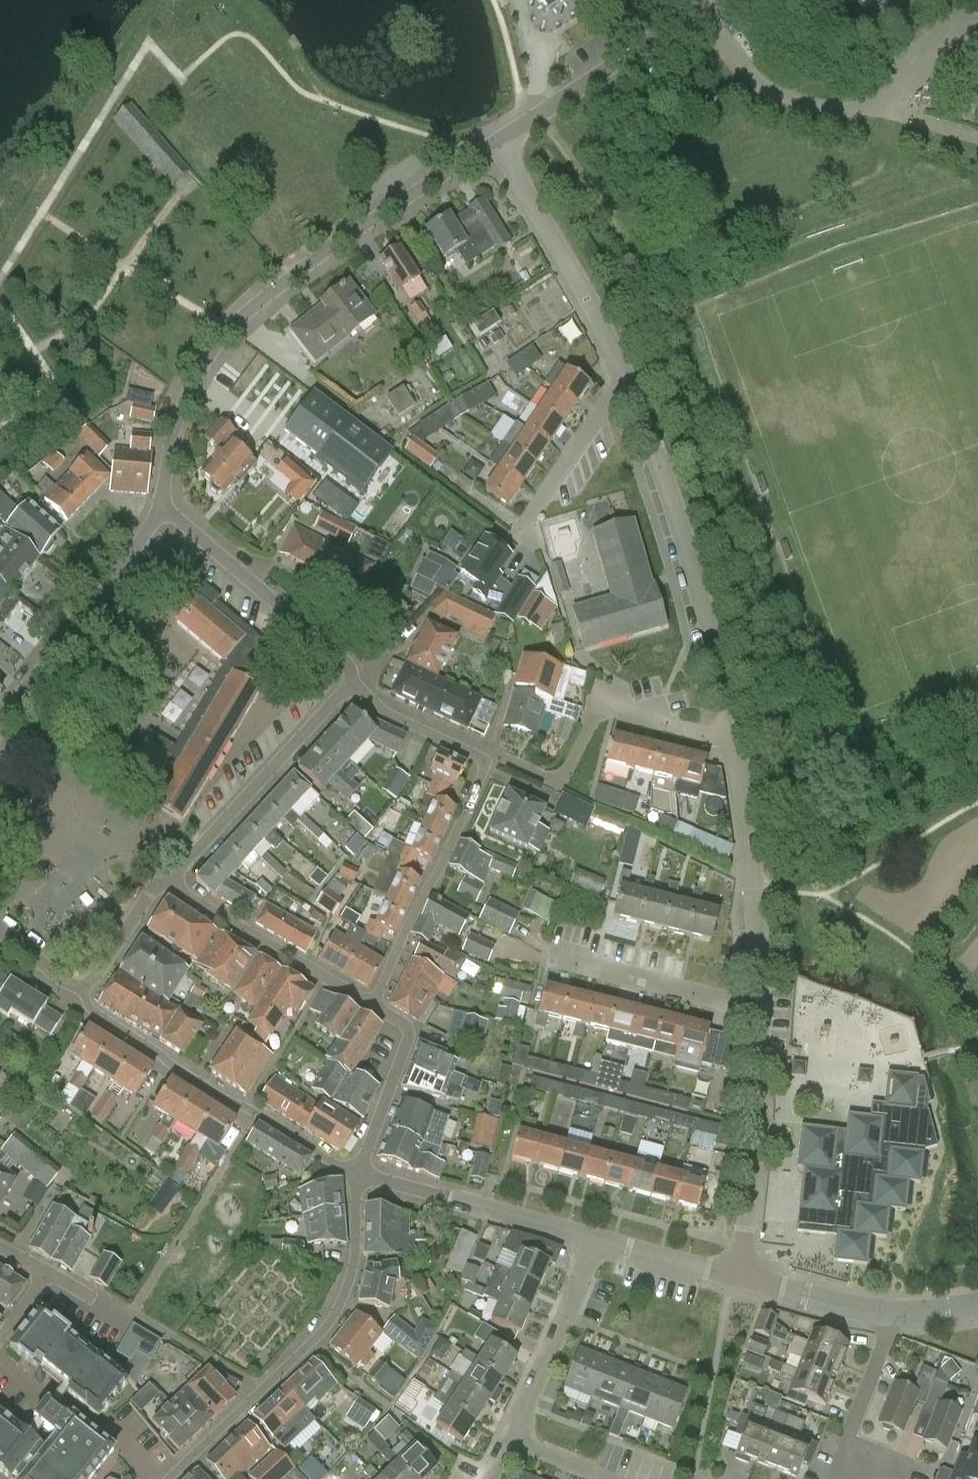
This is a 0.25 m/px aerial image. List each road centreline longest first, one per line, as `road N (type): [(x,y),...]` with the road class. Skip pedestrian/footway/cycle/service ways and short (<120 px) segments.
road 1 (residential): [(164,514),(179,416),(230,326),(281,282),(496,142)]
road 2 (residential): [(374,1006),(486,765),(394,719),(351,684)]
road 3 (residential): [(172,1478),(336,1317),(355,1260),(359,1173)]
road 4 (residential): [(737,741),(703,592),(638,398)]
road 5 (residential): [(359,1173),(97,1015),(82,984)]
road 6 (residential): [(638,398),(496,142)]
road 7 (residential): [(734,1276),(756,1131),(760,1006)]
road 8 (residential): [(0,729),(164,514)]
road 9 (residential): [(165,880),(351,684)]
road 10 (residential): [(760,1006),(756,864),(737,741)]
road 11 (residential): [(351,684),(348,667),(164,514)]
road 12 (residential): [(496,142),(699,0)]
road 13 (residential): [(165,880),(374,1006)]
road 14 (residential): [(593,1239),(359,1173)]
road 15 (residential): [(509,1441),(593,1239)]
road 16 (residential): [(760,1006),(557,959)]
road 17 (residential): [(359,1173),(410,1035),(374,1006)]
road 18 (residential): [(527,541),(531,515),(605,408),(638,398)]
road 19 (residential): [(890,1314),(734,1276)]
road 20 (residential): [(849,1459),(890,1314)]
road 21 (residential): [(734,1276),(593,1239)]
road 22 (residential): [(82,984),(97,976),(165,880)]
road 23 (residential): [(612,710),(737,741)]

